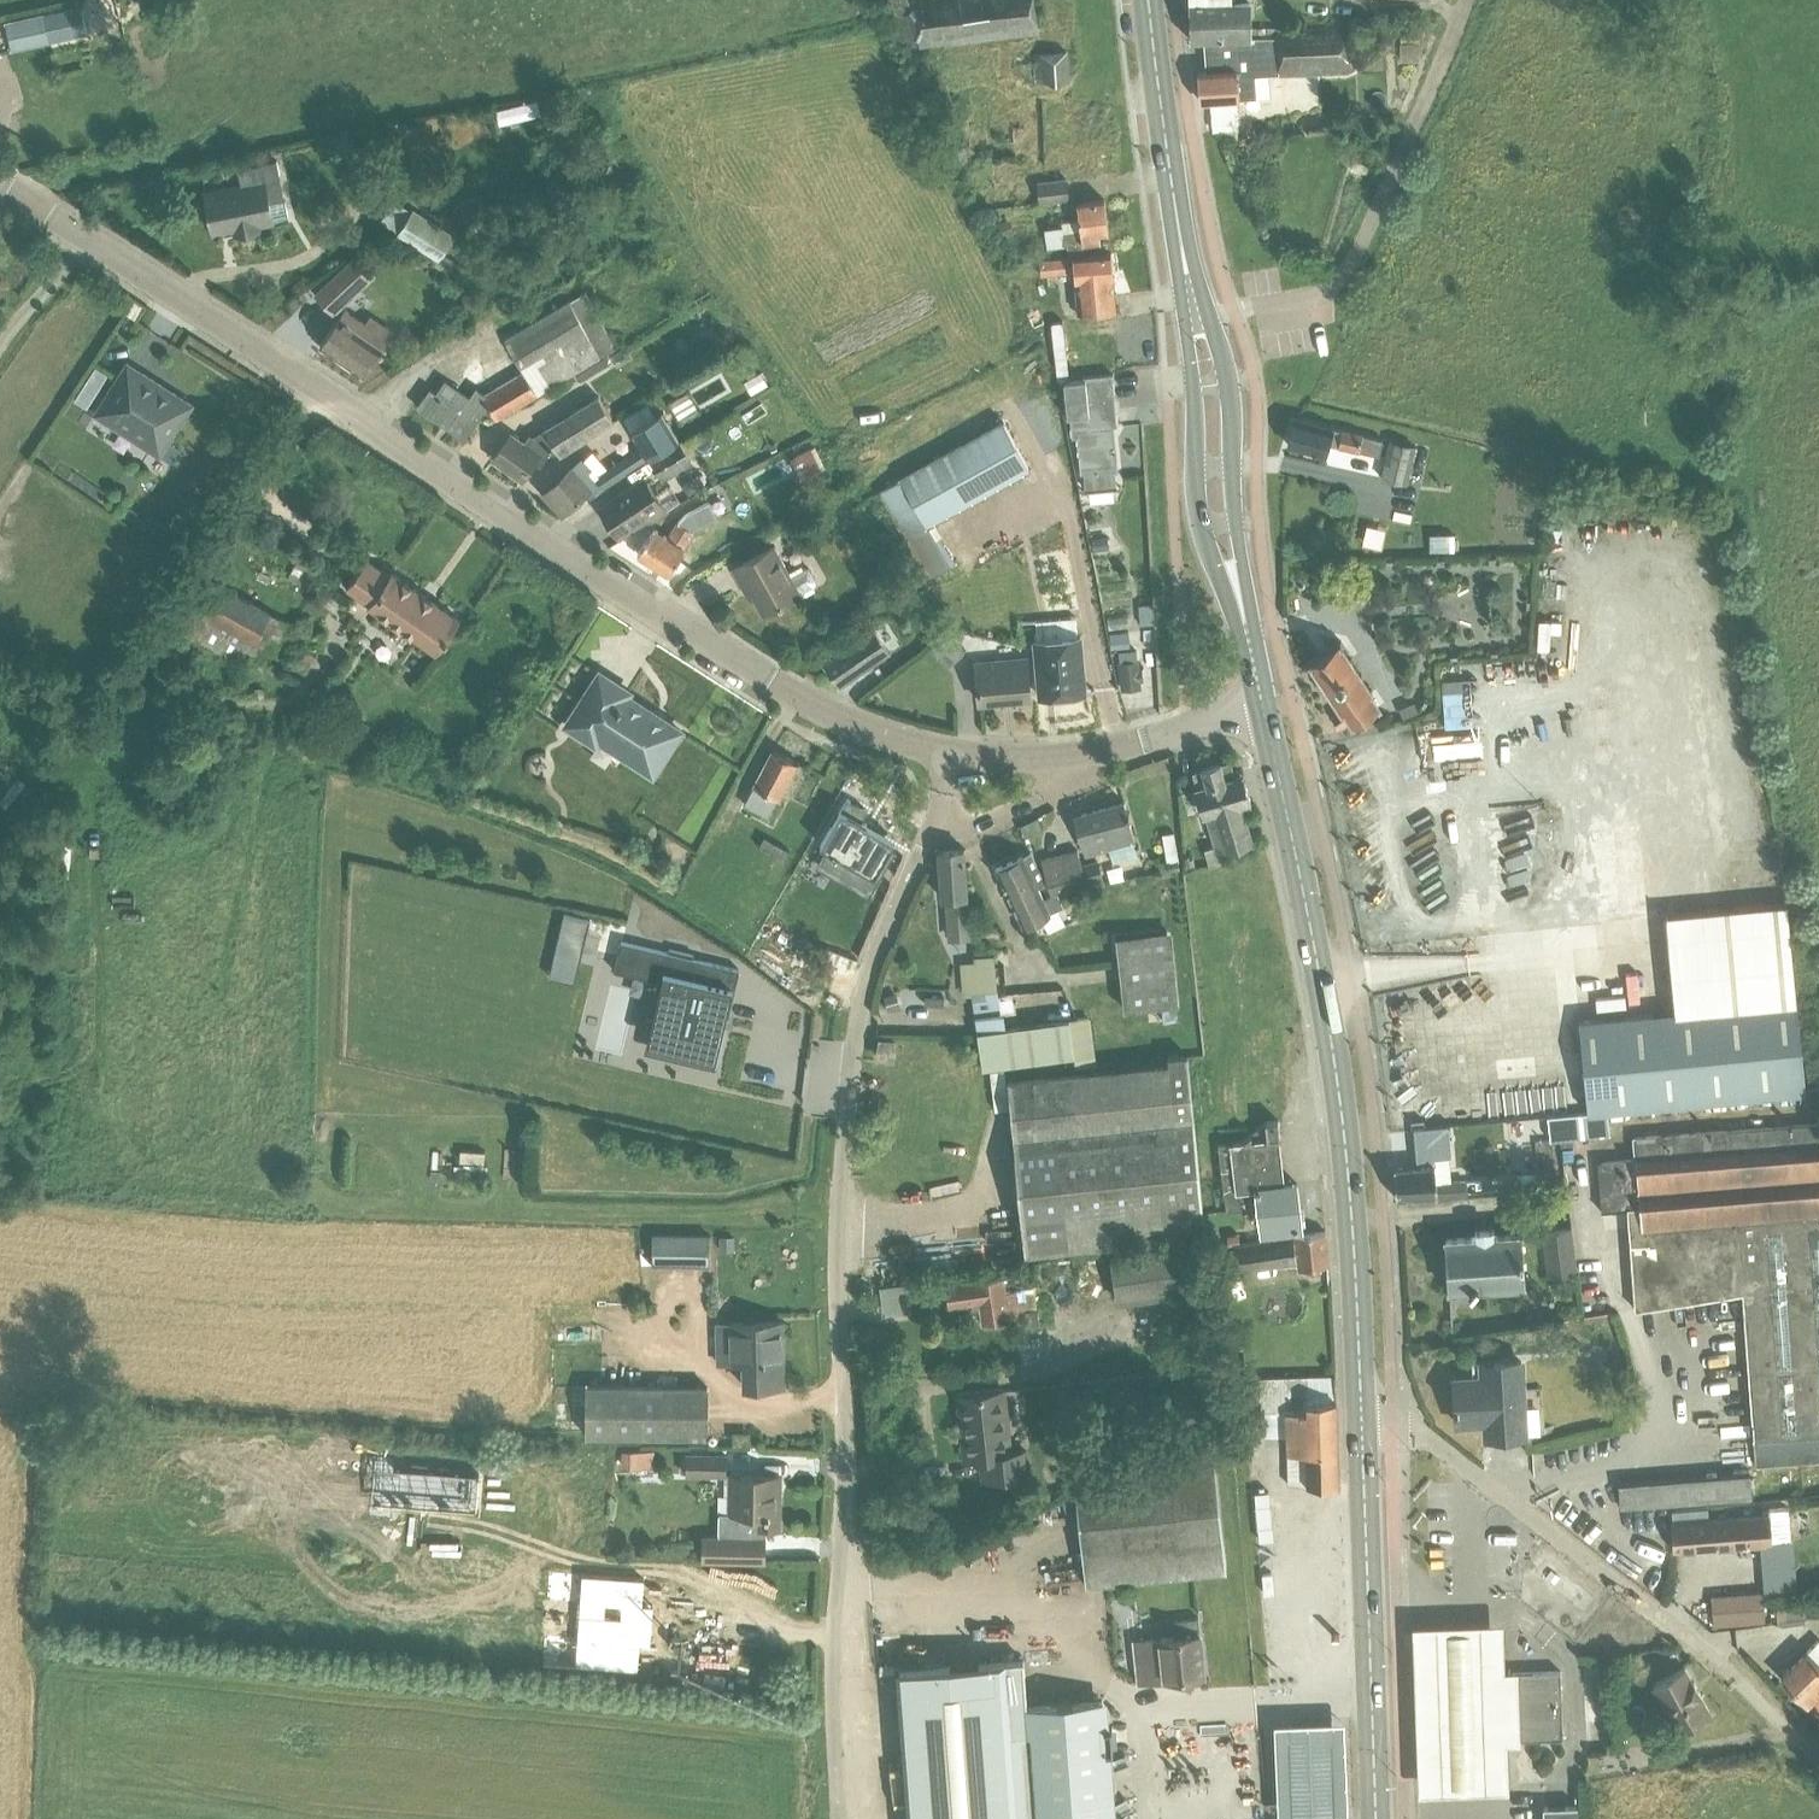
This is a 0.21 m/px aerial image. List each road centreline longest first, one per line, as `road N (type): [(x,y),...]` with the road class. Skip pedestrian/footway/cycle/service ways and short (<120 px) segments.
road 1 (residential): [(950,754),(810,704),(608,583),(0,180)]
road 2 (residential): [(840,1818),(833,1671),(846,1445),(838,1212),(865,977),(917,863)]
road 3 (primary): [(1361,1421),(1351,1169),(1322,981),(1263,707)]
road 4 (residential): [(1797,1736),(1640,1600),(1437,1443),(1393,1423),(1361,1421)]
road 5 (primary): [(1377,1818),(1361,1421)]
road 6 (track): [(1469,0),(1352,265),(1329,295)]
road 7 (primary): [(1186,323),(1197,508),(1232,610),(1245,622)]
road 8 (primary): [(1245,622),(1230,396),(1210,318)]
road 9 (primary): [(1149,0),(1183,253)]
road 10 (residential): [(1076,756),(1263,707)]
road 11 (residential): [(935,820),(981,825),(1056,789),(1076,756)]
road 12 (residential): [(1076,756),(950,754)]
road 13 (residential): [(1329,295),(1210,318)]

